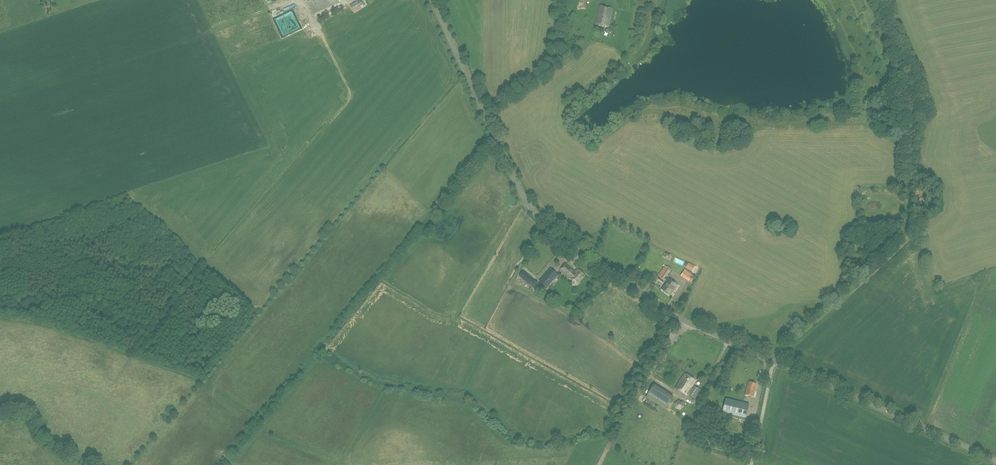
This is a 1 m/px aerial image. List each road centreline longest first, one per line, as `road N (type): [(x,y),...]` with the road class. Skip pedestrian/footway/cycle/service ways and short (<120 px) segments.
road 1 (unclassified): [(995,459),(685,321),(537,219),(432,0)]

